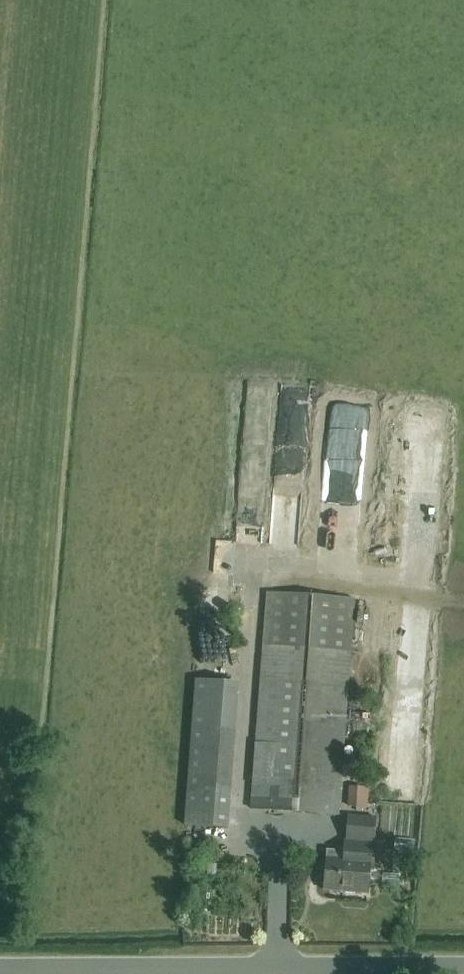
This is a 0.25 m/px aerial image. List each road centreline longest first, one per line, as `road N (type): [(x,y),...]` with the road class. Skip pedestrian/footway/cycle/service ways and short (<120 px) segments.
road 1 (unclassified): [(463,965),(0,968)]

